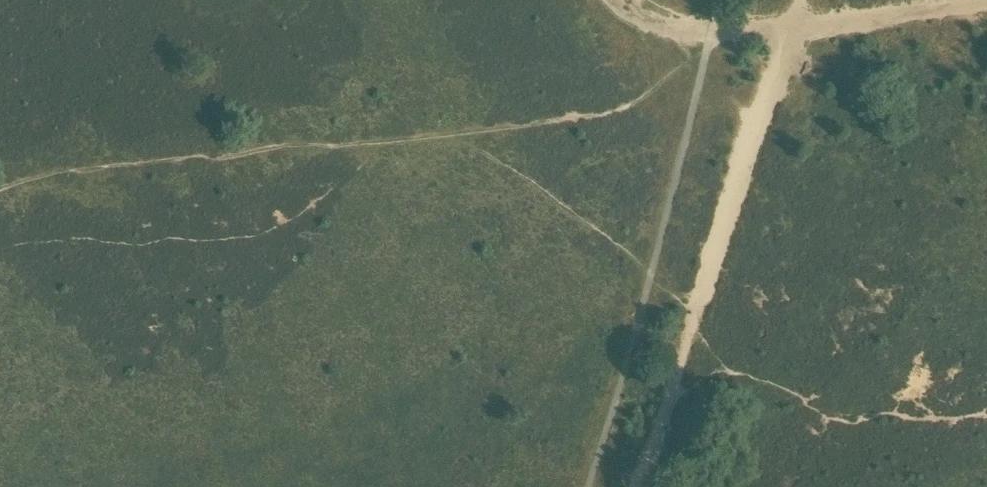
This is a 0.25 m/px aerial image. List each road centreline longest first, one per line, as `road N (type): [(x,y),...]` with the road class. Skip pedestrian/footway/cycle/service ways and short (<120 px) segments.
road 1 (track): [(637,486),(805,0)]

